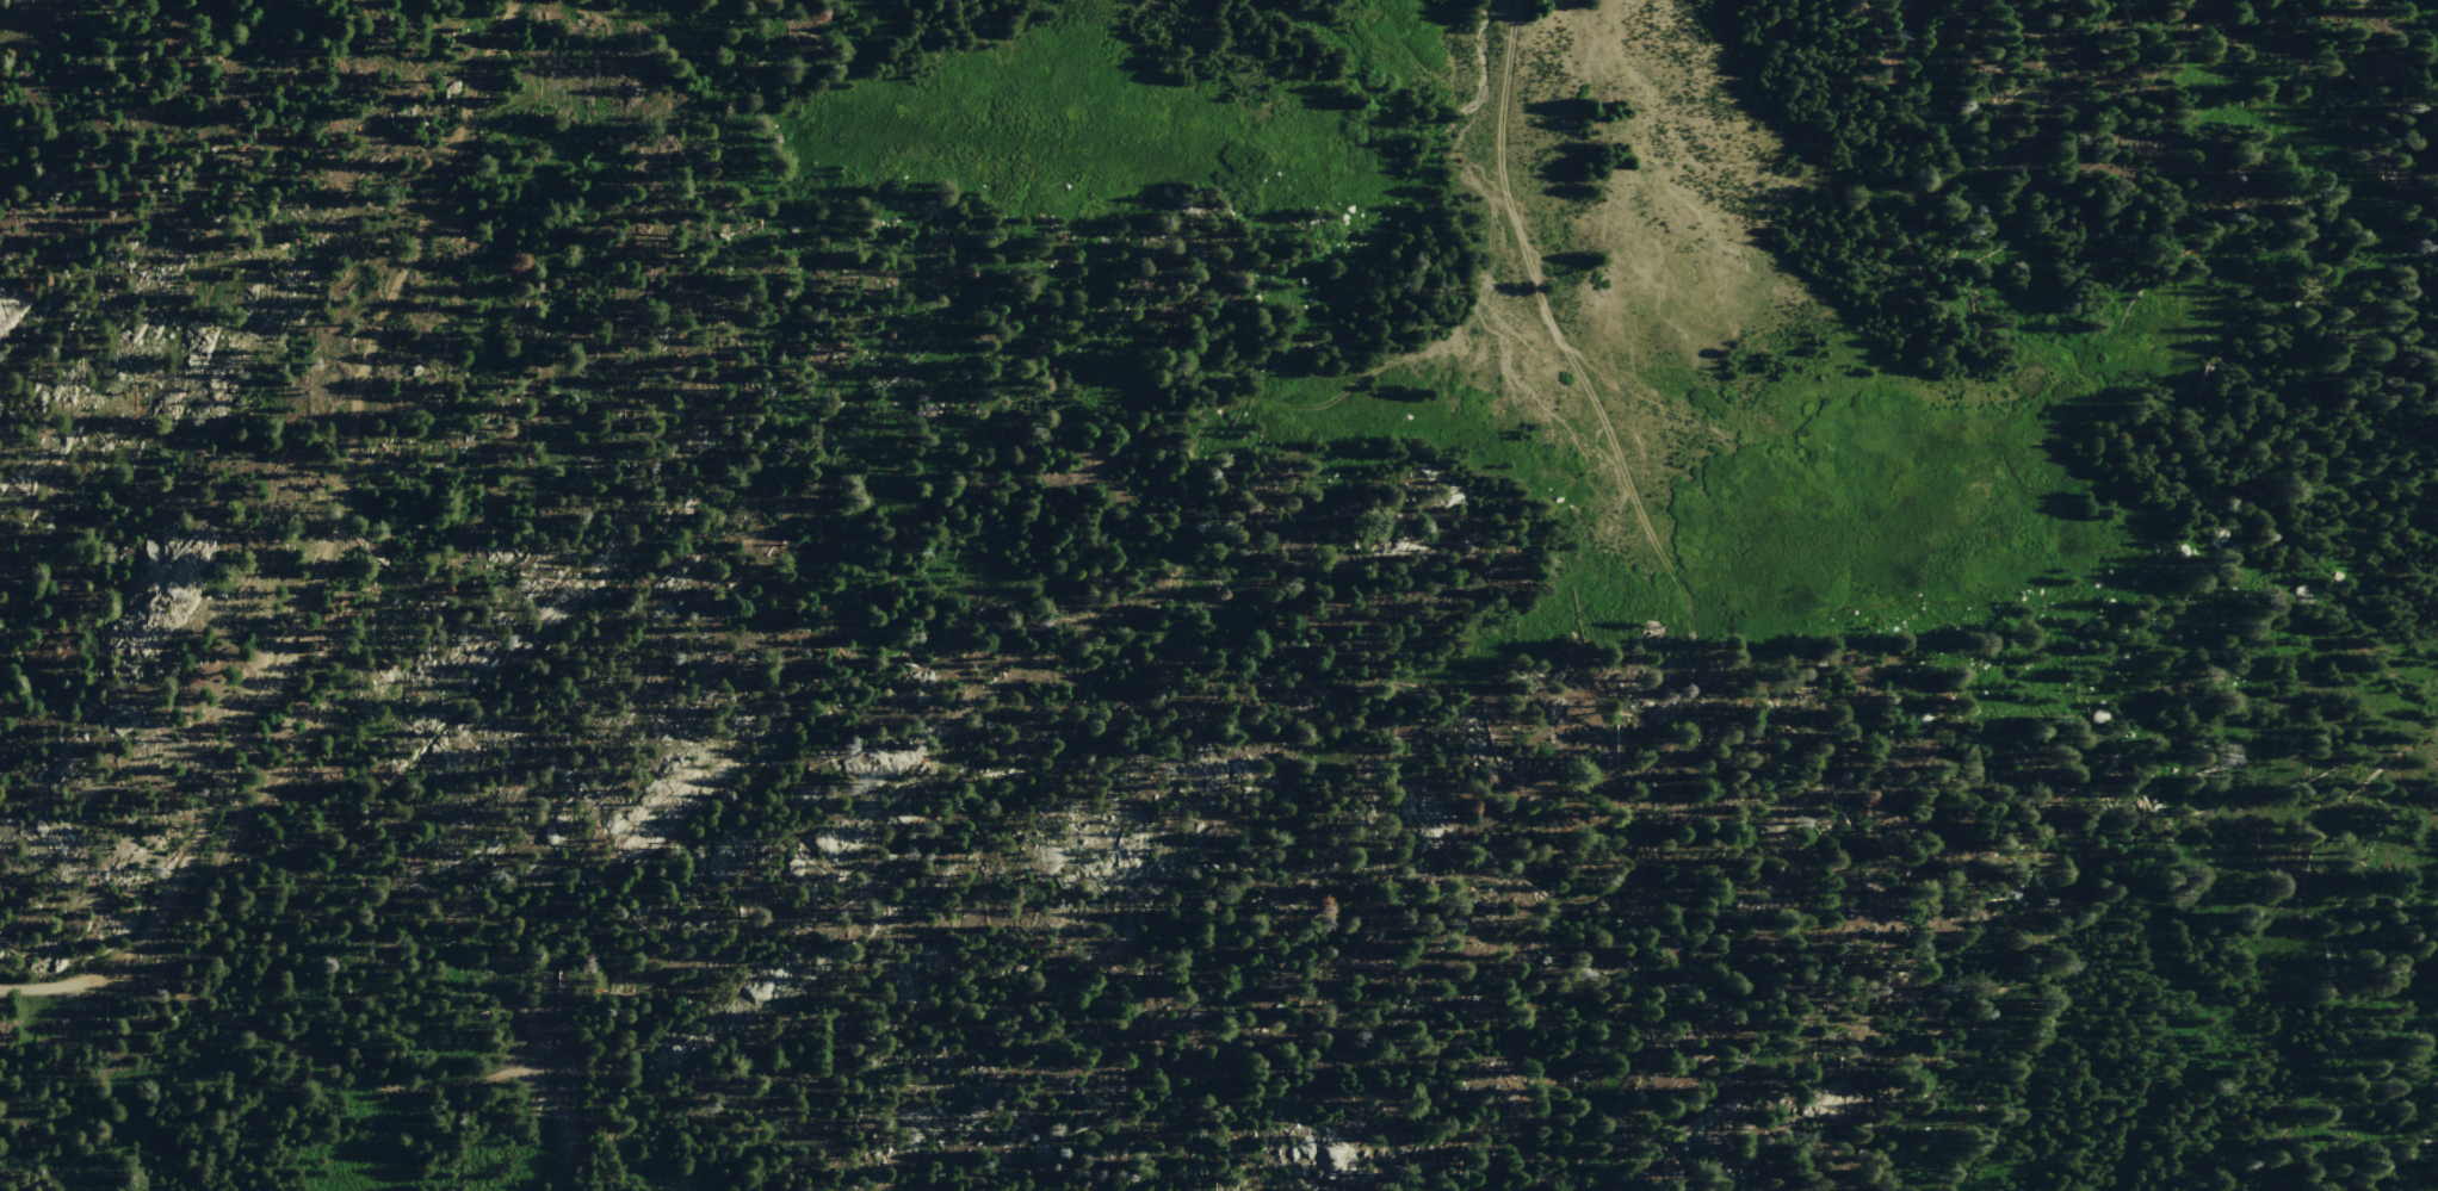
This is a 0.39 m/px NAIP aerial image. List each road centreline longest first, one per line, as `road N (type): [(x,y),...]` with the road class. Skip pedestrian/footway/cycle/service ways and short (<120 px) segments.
road 1 (track): [(516,0),(360,367),(320,567),(181,881),(124,961),(38,993),(0,992)]

